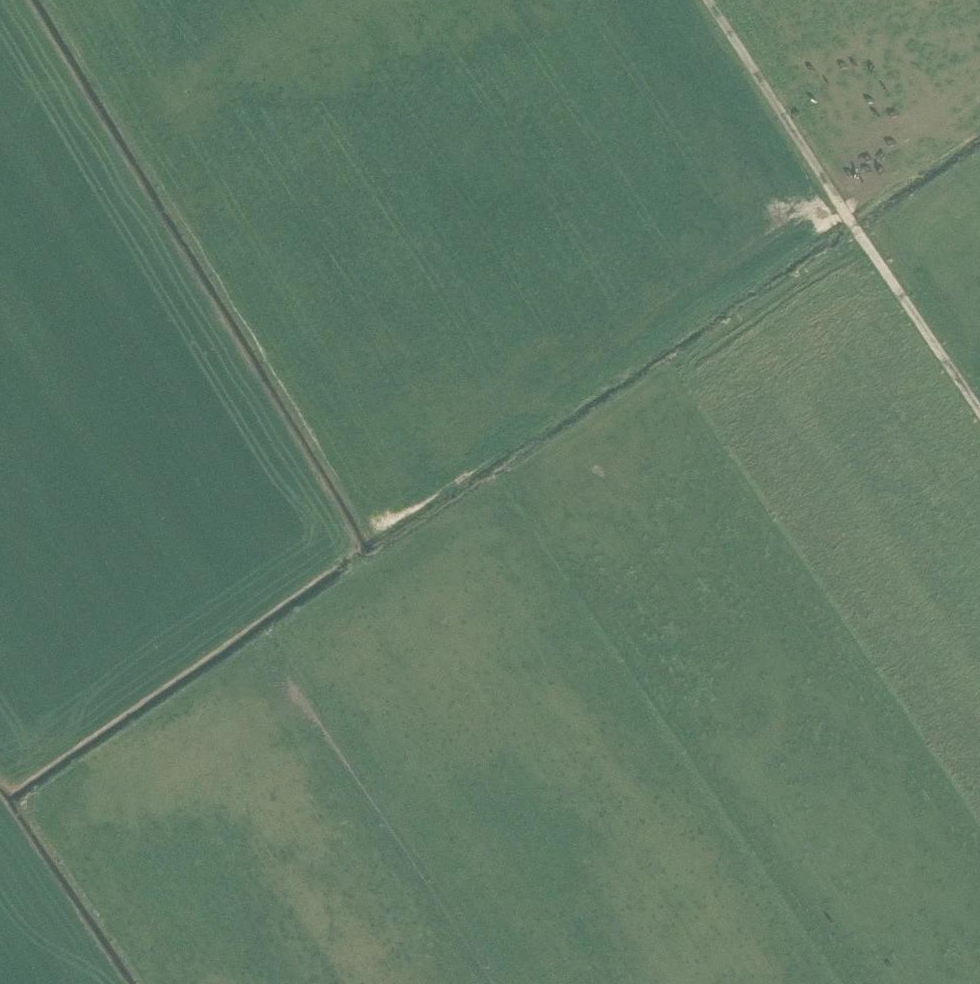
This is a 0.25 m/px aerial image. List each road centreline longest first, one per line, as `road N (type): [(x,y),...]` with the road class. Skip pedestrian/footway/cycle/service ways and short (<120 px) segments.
road 1 (track): [(705,0),(979,413)]

